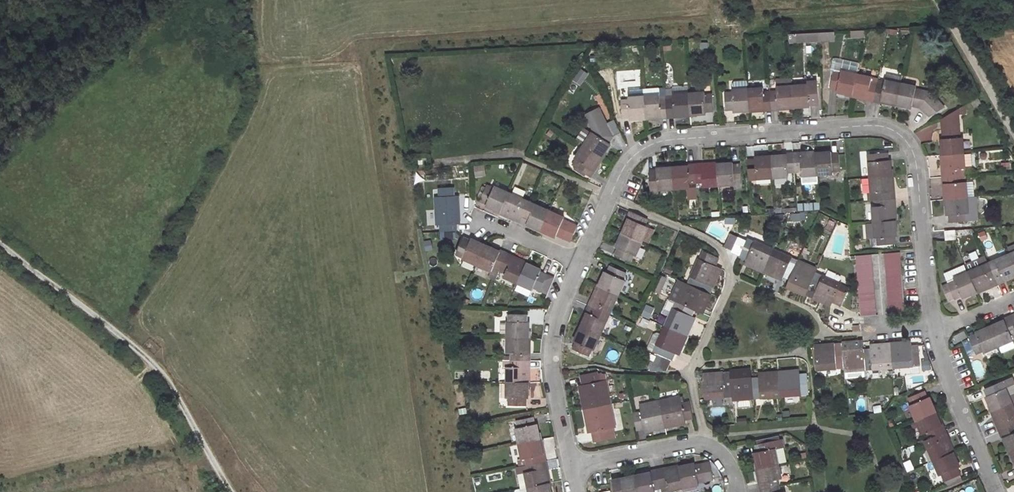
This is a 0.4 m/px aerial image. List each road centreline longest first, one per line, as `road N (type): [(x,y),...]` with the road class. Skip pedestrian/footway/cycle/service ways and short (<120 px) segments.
road 1 (residential): [(933,328),(917,165),(893,129),(645,146),(624,165),(610,197)]
road 2 (track): [(230,491),(158,370),(0,244)]
road 3 (residential): [(707,443),(690,369),(729,286),(724,256),(715,243),(610,197)]
road 4 (residential): [(580,263),(550,352),(570,466)]
road 5 (residential): [(997,491),(933,328)]
road 6 (track): [(1013,131),(939,0)]
road 7 (residential): [(570,466),(707,443)]

